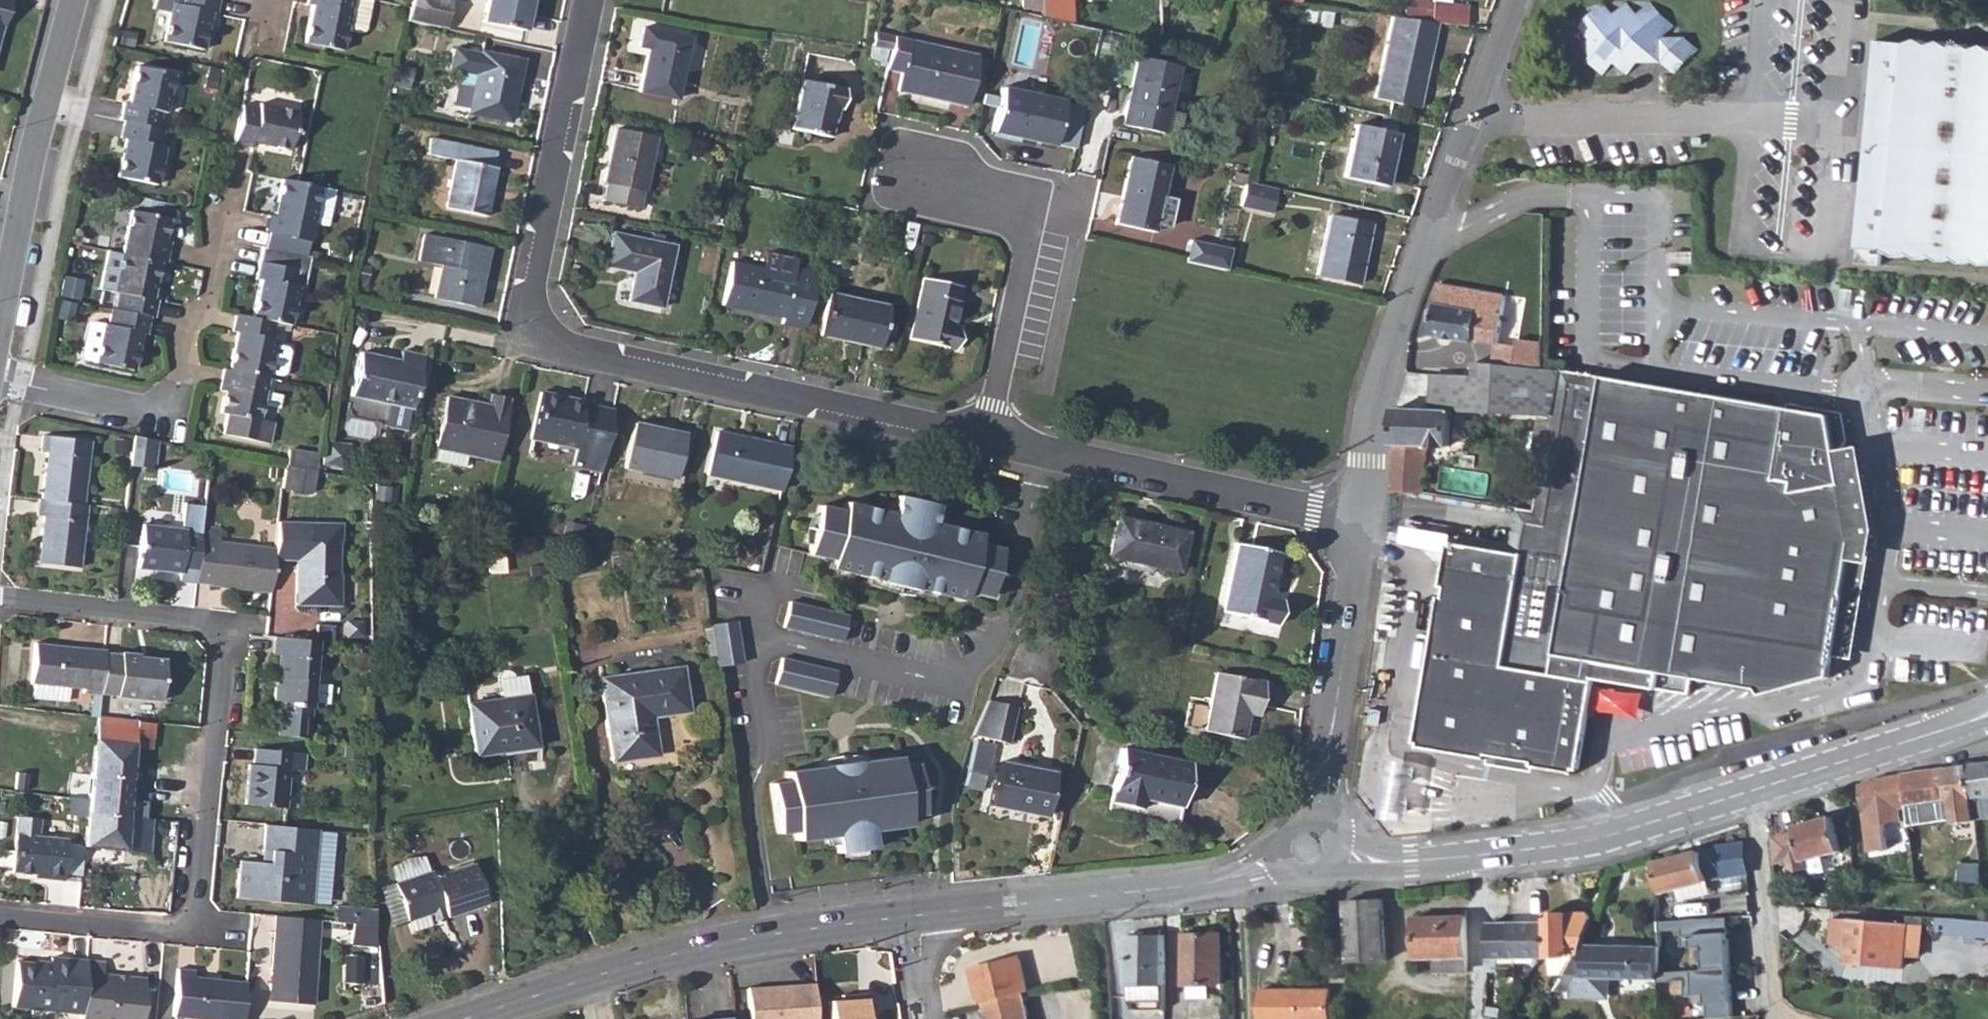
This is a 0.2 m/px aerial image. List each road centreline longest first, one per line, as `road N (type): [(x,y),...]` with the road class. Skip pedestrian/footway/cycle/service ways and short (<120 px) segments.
road 1 (residential): [(592,0),(535,284),(536,324),(561,347),(988,443)]
road 2 (tertiary): [(1308,859),(1411,864),(1626,838),(1987,714)]
road 3 (residential): [(1358,531),(1396,325),(1518,0)]
road 4 (residential): [(195,938),(226,628),(0,602)]
road 5 (tertiary): [(464,1018),(753,938),(920,917)]
road 6 (tertiary): [(920,917),(1237,881),(1308,859)]
road 7 (residential): [(988,443),(1358,531)]
road 8 (residential): [(0,380),(163,416),(183,336),(207,302),(226,218)]
road 9 (residential): [(988,443),(1039,210),(921,177)]
road 10 (residential): [(74,0),(33,150),(0,326)]
road 11 (residential): [(1308,859),(1338,718),(1358,531)]
road 12 (track): [(1752,797),(1780,1018)]
road 13 (residential): [(0,923),(195,938)]

